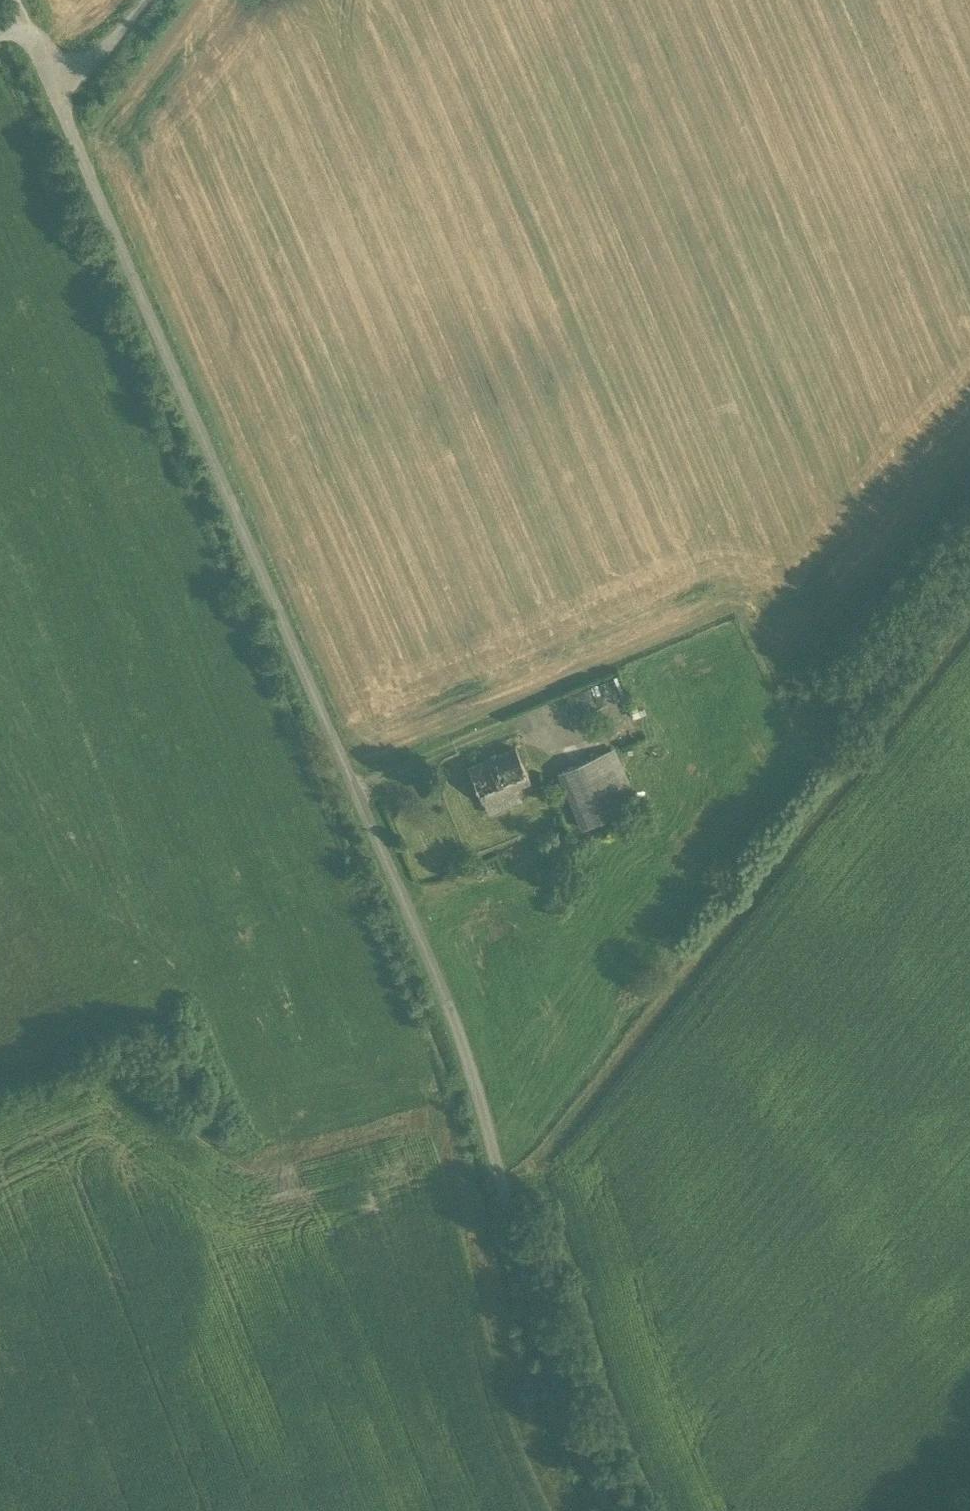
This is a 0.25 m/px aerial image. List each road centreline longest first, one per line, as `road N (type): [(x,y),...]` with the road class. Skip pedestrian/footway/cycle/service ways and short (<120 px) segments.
road 1 (unclassified): [(610,1510),(562,1391),(481,1099),(426,940),(15,0)]
road 2 (track): [(48,78),(85,60),(144,0)]

